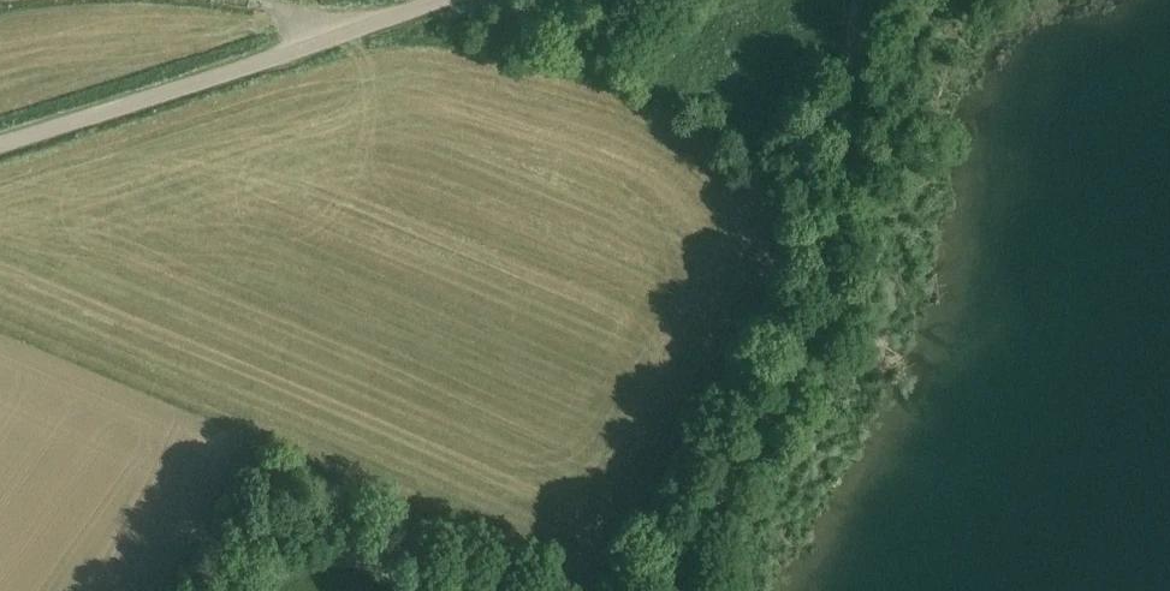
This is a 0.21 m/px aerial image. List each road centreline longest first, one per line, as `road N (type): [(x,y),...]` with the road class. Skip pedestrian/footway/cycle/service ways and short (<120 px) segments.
road 1 (unclassified): [(0,148),(453,0)]
road 2 (track): [(323,45),(273,11),(205,0)]

